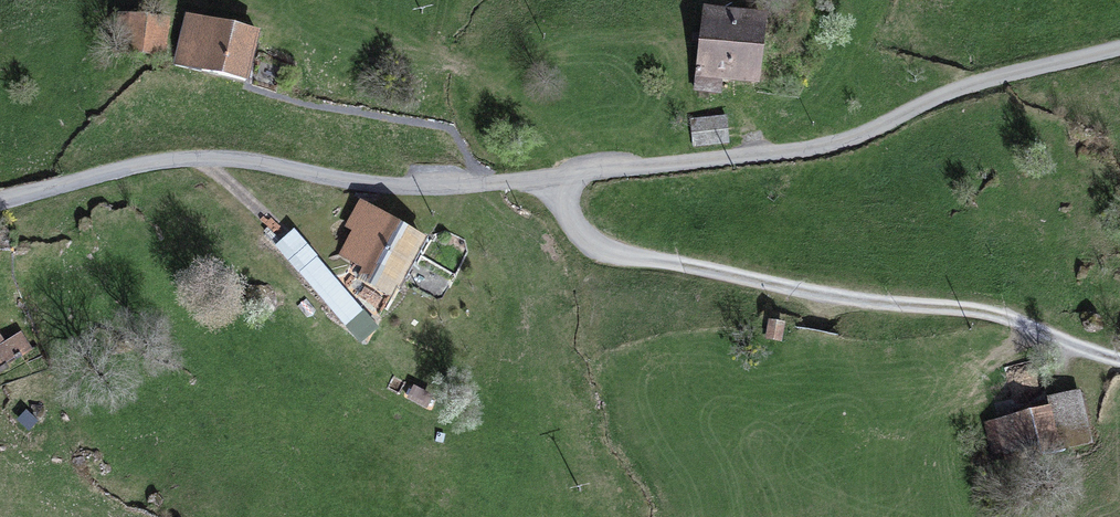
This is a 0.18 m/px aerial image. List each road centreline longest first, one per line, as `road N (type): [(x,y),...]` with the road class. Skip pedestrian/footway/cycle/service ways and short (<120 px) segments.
road 1 (unclassified): [(1119,46),(957,89),(882,126),(798,152),(422,186),(192,156),(0,200)]

